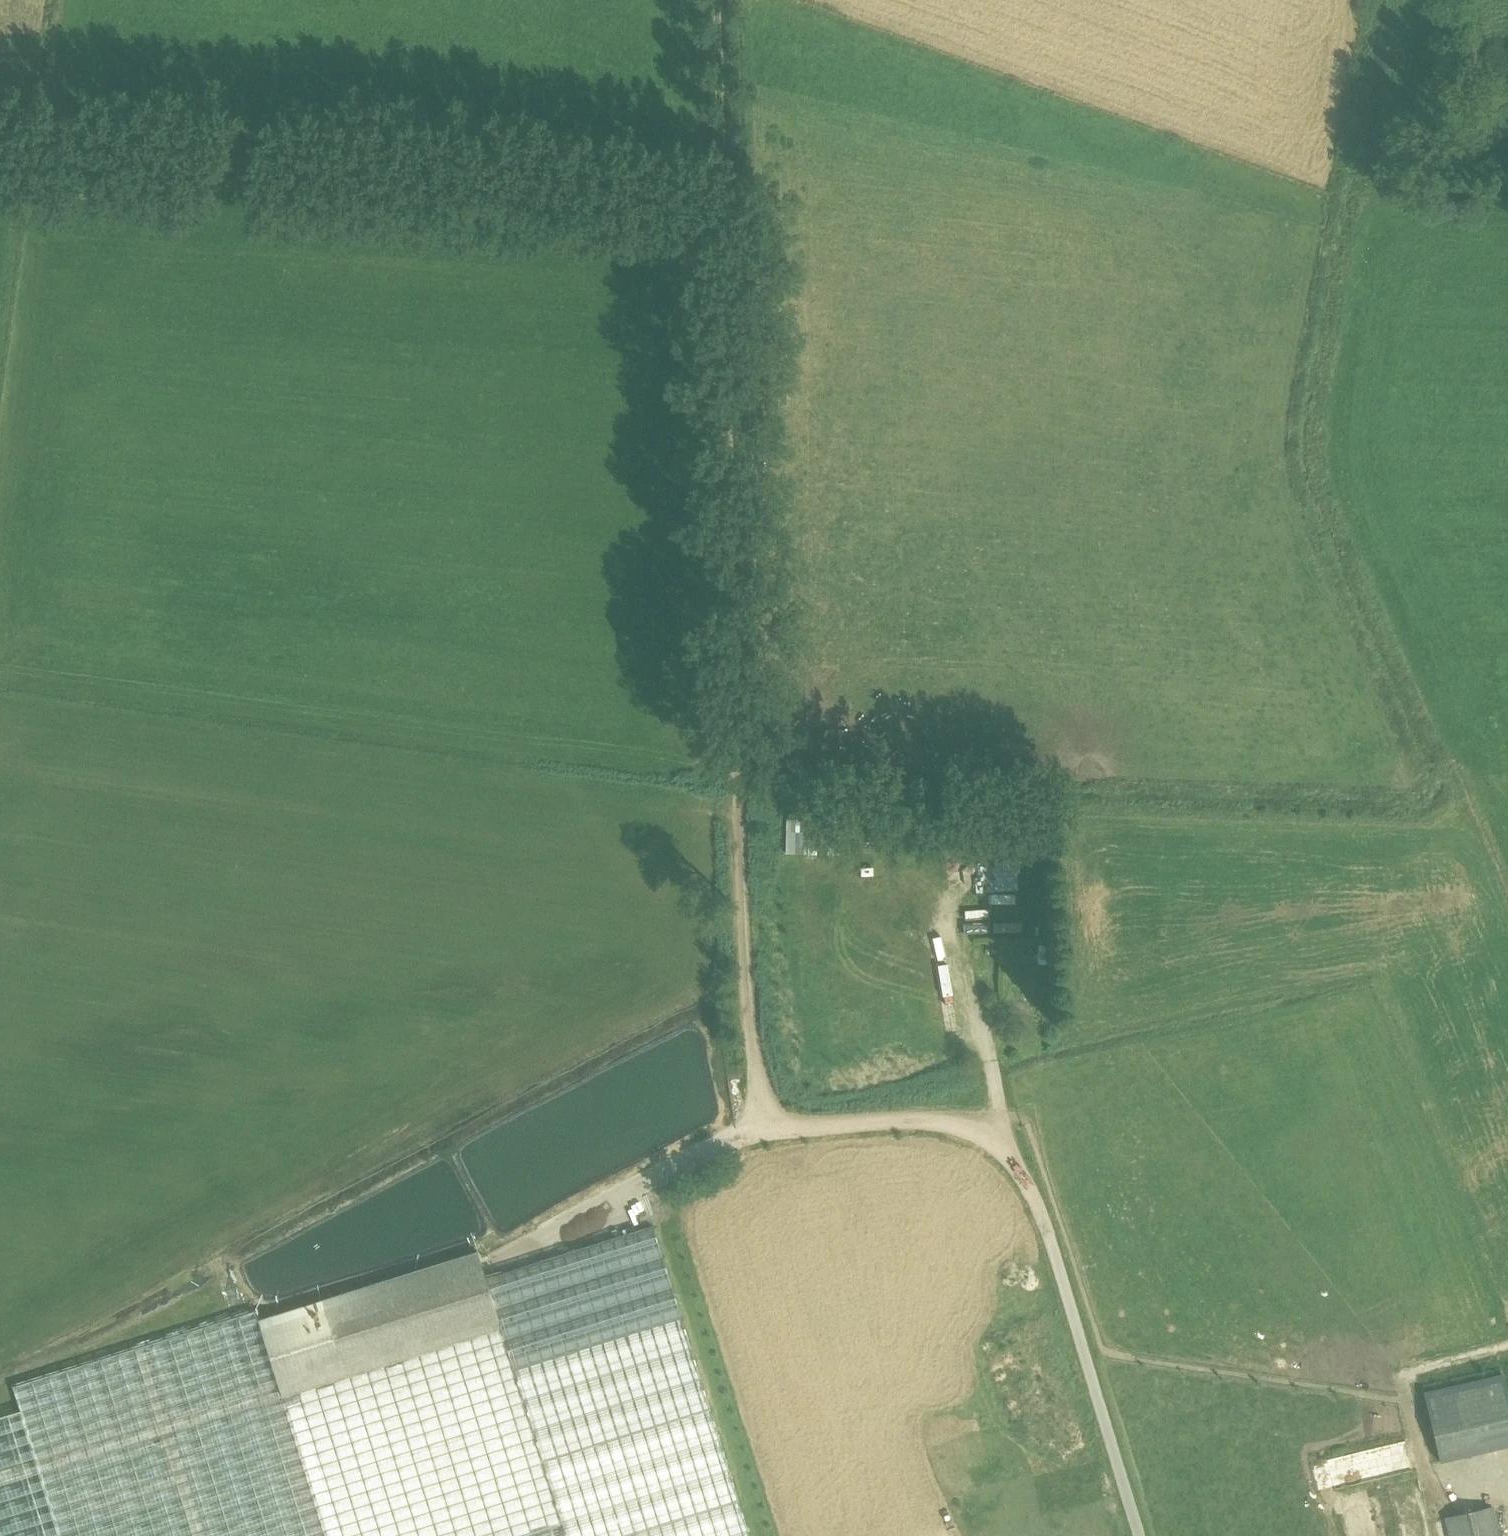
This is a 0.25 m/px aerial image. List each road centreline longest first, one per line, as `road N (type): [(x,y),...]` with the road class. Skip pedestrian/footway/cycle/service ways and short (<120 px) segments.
road 1 (track): [(0,157),(723,201)]
road 2 (track): [(723,201),(736,767)]
road 3 (track): [(721,0),(723,201)]

